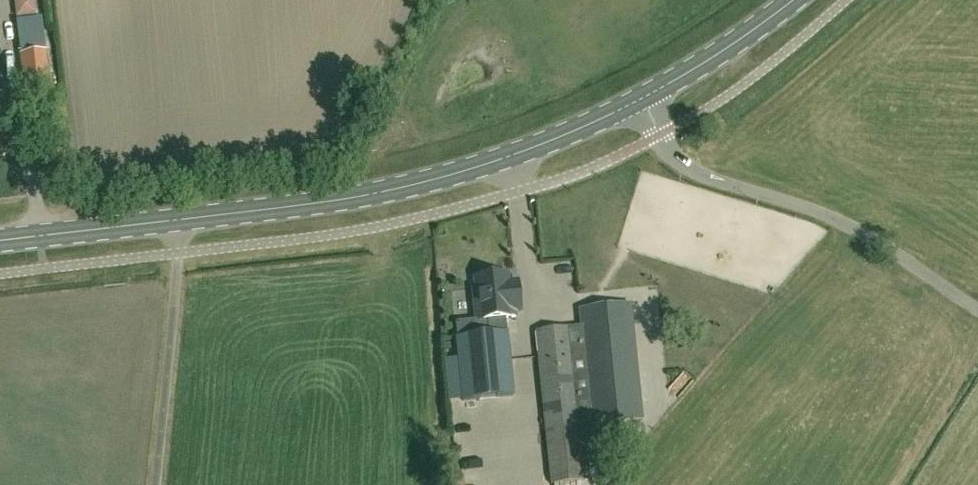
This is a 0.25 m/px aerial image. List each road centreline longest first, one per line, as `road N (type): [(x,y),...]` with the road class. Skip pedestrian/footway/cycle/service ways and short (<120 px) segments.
road 1 (secondary): [(182,223),(320,206),(453,177),(642,102)]
road 2 (unclassified): [(977,312),(859,236),(684,164),(642,102)]
road 3 (unclassified): [(155,484),(182,223)]
road 4 (secondary): [(642,102),(800,0)]
road 5 (secondary): [(0,243),(182,223)]

